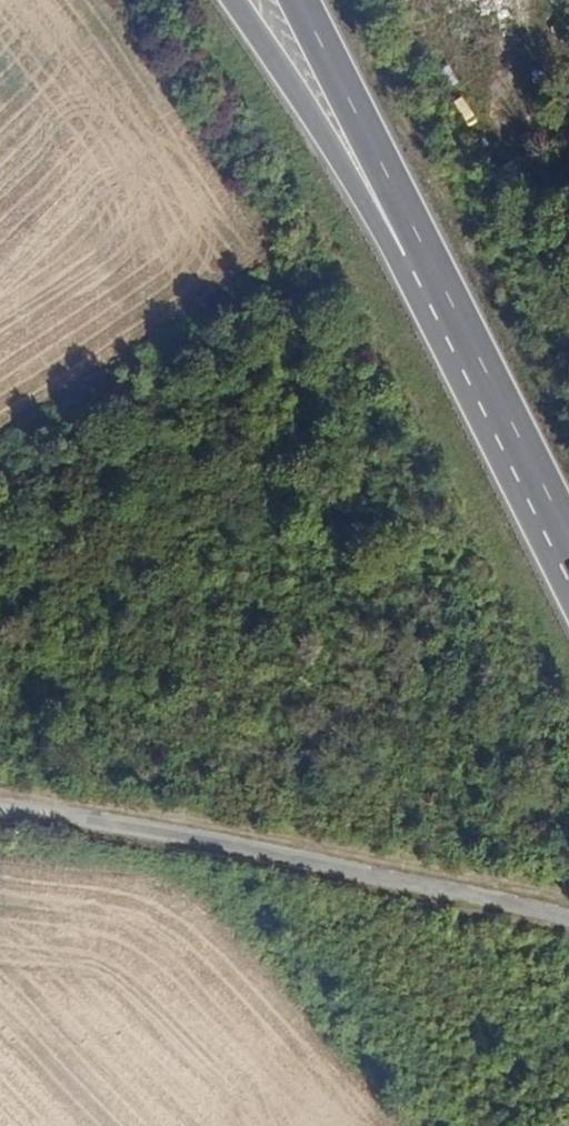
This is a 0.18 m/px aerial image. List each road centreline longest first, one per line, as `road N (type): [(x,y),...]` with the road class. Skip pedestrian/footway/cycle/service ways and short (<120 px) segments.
road 1 (unclassified): [(568,924),(47,815),(0,812)]
road 2 (motorway): [(416,254),(568,556)]
road 3 (motorway): [(243,0),(416,254)]
road 4 (motorway): [(298,0),(416,254)]

